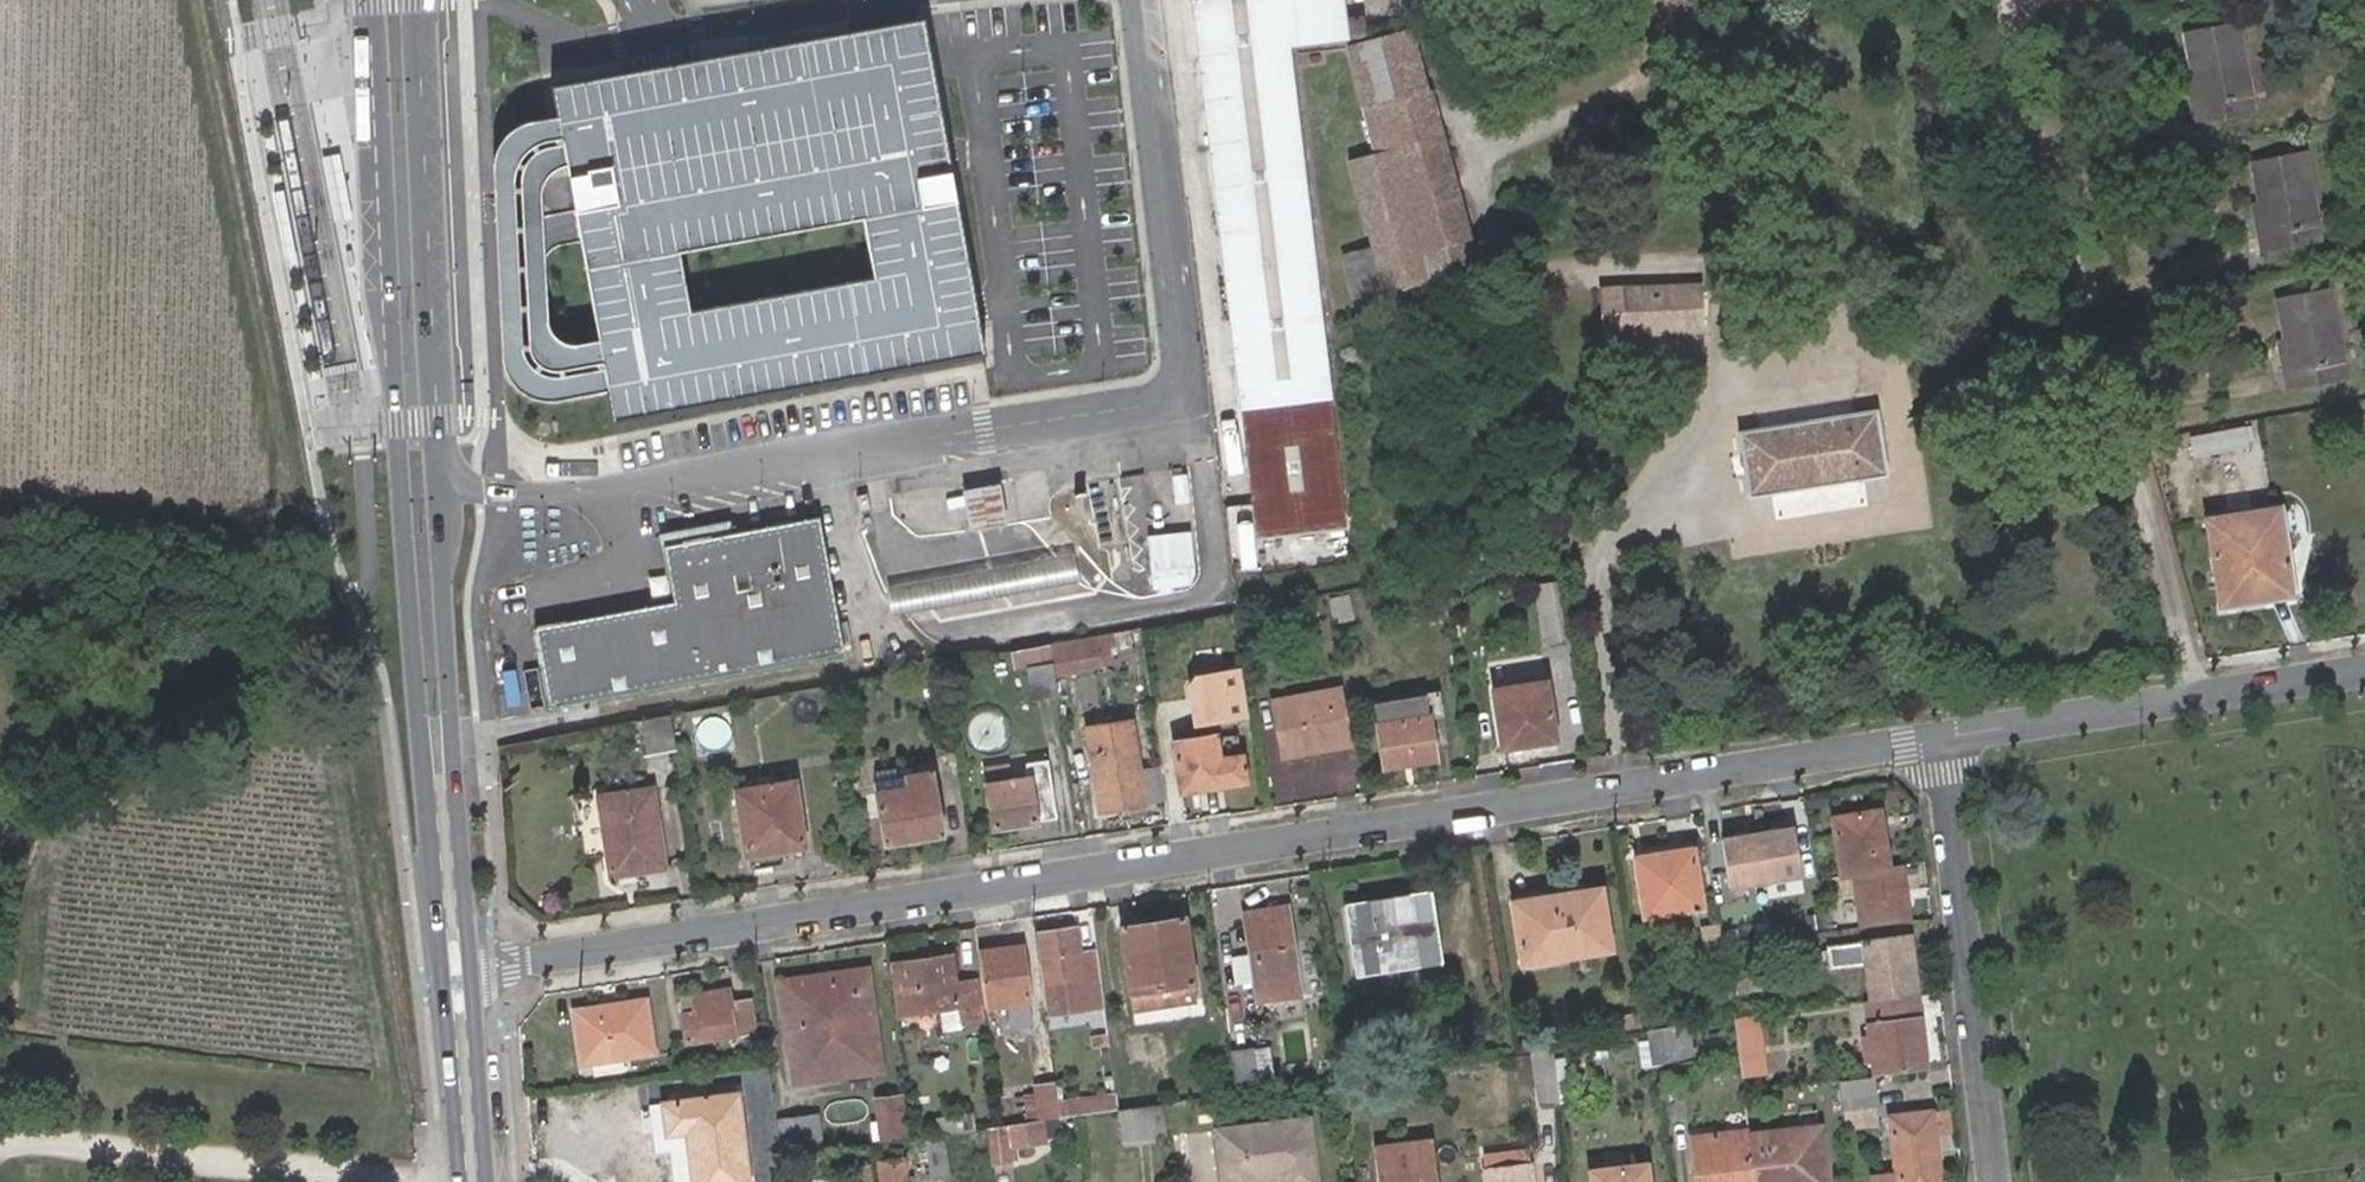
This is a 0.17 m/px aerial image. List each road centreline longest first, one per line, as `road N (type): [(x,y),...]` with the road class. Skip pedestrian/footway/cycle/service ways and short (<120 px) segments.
road 1 (residential): [(473,967),(1949,734)]
road 2 (primary): [(372,0),(408,646),(459,1181)]
road 3 (primary): [(473,967),(441,591),(418,0)]
road 4 (track): [(166,0),(294,501),(0,487)]
road 5 (residential): [(1949,734),(1998,1181)]
road 6 (residential): [(1949,734),(2364,668)]
road 7 (track): [(417,1181),(0,1142)]
road 8 (primary): [(489,1181),(473,967)]

